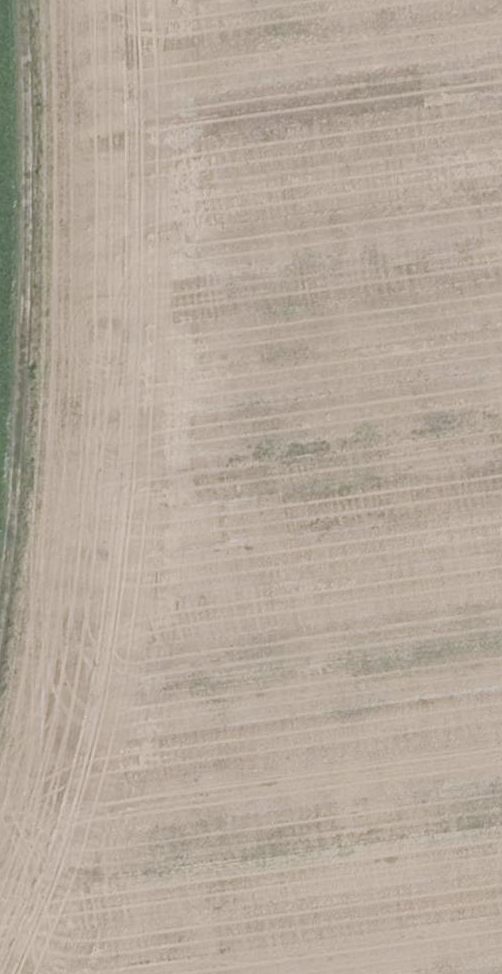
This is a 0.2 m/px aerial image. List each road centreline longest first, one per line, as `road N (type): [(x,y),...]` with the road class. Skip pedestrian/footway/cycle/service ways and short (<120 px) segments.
road 1 (track): [(23,0),(26,227),(0,593)]

